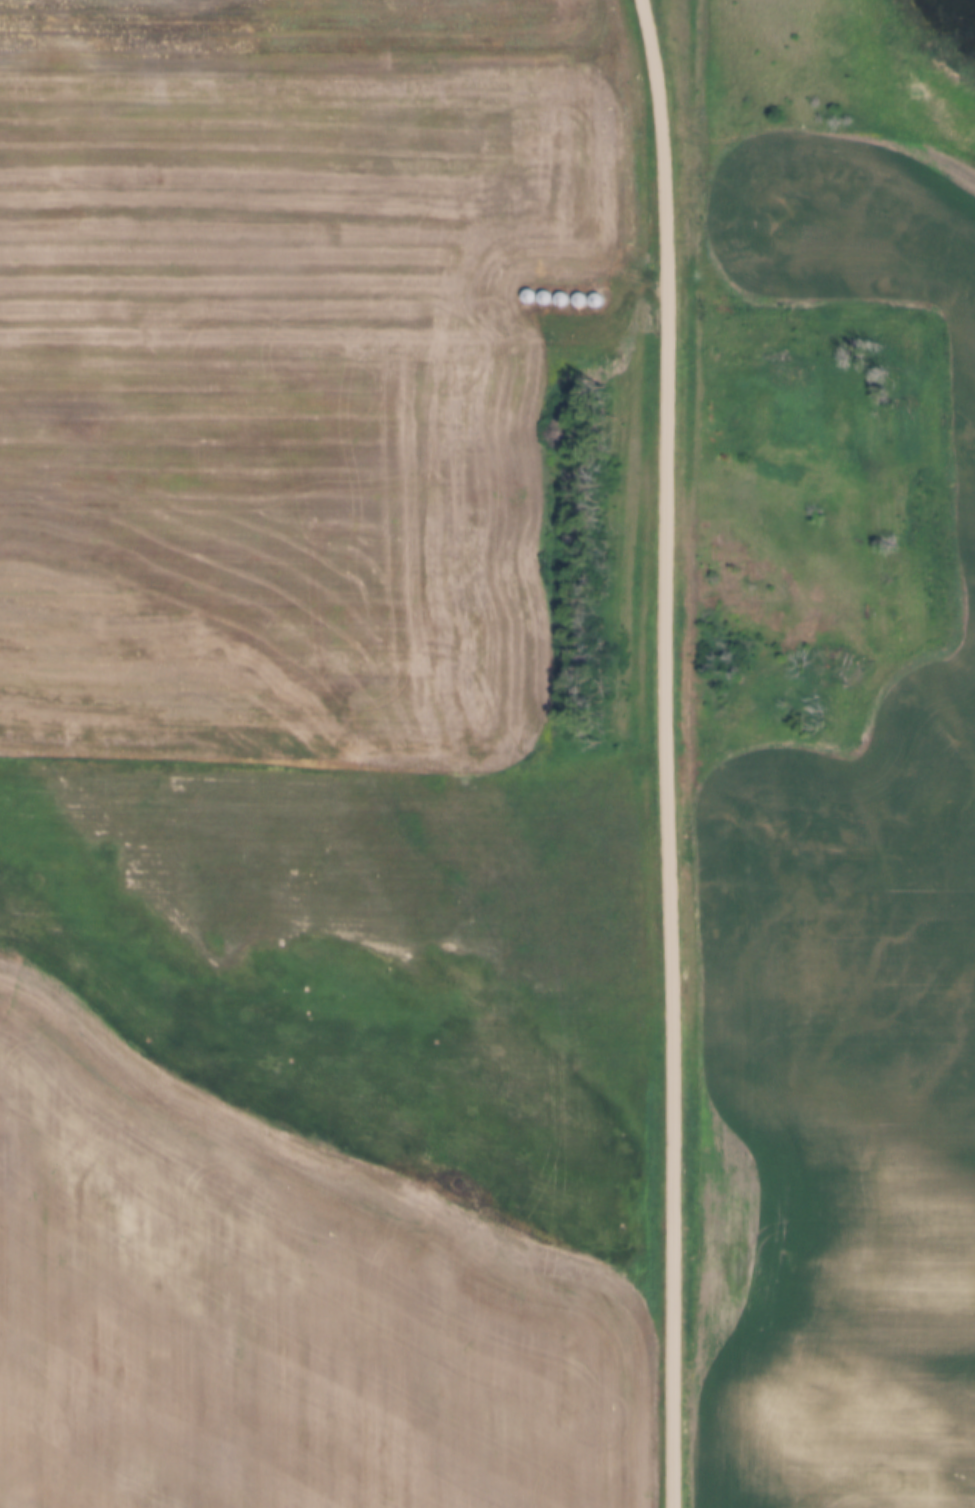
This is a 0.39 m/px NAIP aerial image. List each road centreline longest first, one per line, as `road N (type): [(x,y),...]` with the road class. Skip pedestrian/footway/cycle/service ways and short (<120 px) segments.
road 1 (residential): [(672,1507),(667,295),(661,108),(643,0)]

